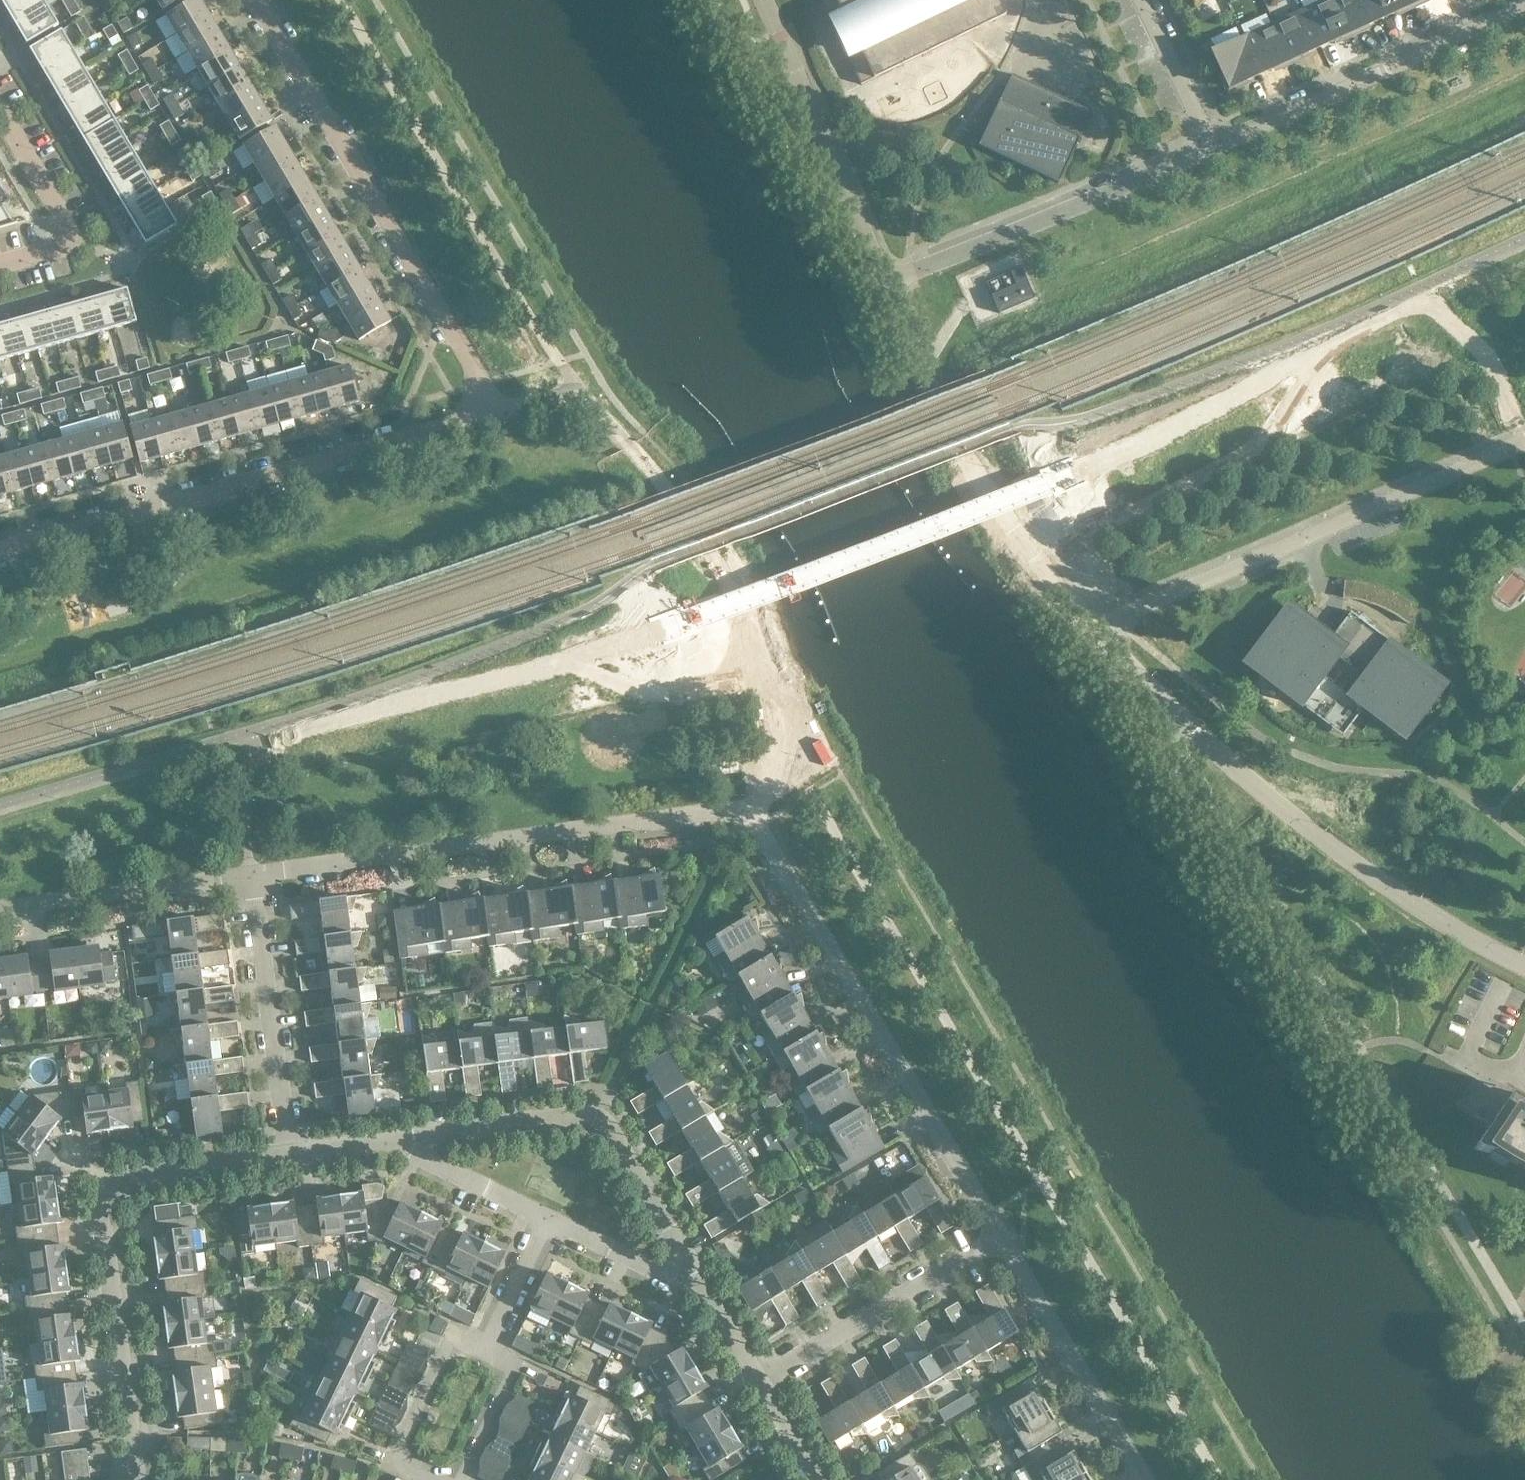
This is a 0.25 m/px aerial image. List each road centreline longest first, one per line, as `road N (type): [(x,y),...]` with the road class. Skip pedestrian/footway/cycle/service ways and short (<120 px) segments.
road 1 (residential): [(1524,968),(1479,949),(1284,819),(1103,631)]
road 2 (residential): [(1007,1248),(746,814)]
road 3 (residential): [(746,814),(252,881)]
road 4 (residential): [(468,423),(483,405),(479,381),(255,0)]
road 5 (residential): [(0,556),(468,423)]
road 6 (residential): [(285,1156),(128,1181),(106,1194),(102,1207),(140,1479)]
road 7 (residential): [(1103,631),(1130,609),(1524,440)]
road 8 (residential): [(795,771),(715,559),(670,492),(579,397)]
road 9 (residential): [(706,1298),(620,1146),(596,1122),(556,1120),(379,1146)]
road 10 (unclassified): [(1103,631),(1001,497),(890,285)]
road 11 (residential): [(1207,147),(1524,0)]
road 12 (unclassified): [(890,285),(1207,147)]
road 13 (residential): [(763,0),(890,285)]
road 14 (residential): [(756,1384),(1007,1248)]
road 15 (residential): [(285,1156),(252,881)]
road 16 (unclassified): [(1143,1479),(1007,1248)]
road 17 (residential): [(252,881),(0,914)]
road 18 (residential): [(490,1340),(454,1333),(387,1466),(415,1479)]
road 19 (residential): [(0,115),(67,229),(54,252),(0,267)]
road 20 (residential): [(379,1146),(548,1222)]
road 21 (residential): [(548,1222),(706,1298)]
road 22 (residential): [(1207,147),(1139,0)]
road 23 (residential): [(548,1222),(490,1340)]
road 24 (residential): [(459,1479),(508,1364)]

